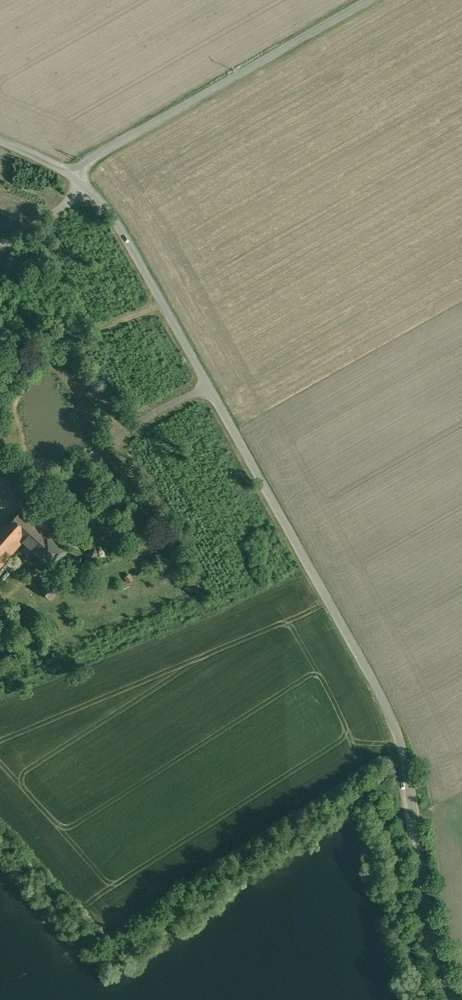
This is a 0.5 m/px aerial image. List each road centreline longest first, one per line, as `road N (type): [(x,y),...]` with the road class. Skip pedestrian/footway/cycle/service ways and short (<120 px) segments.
road 1 (unclassified): [(447,999),(396,745),(365,674),(94,193),(71,174)]
road 2 (unclassified): [(71,174),(99,144),(357,0)]

